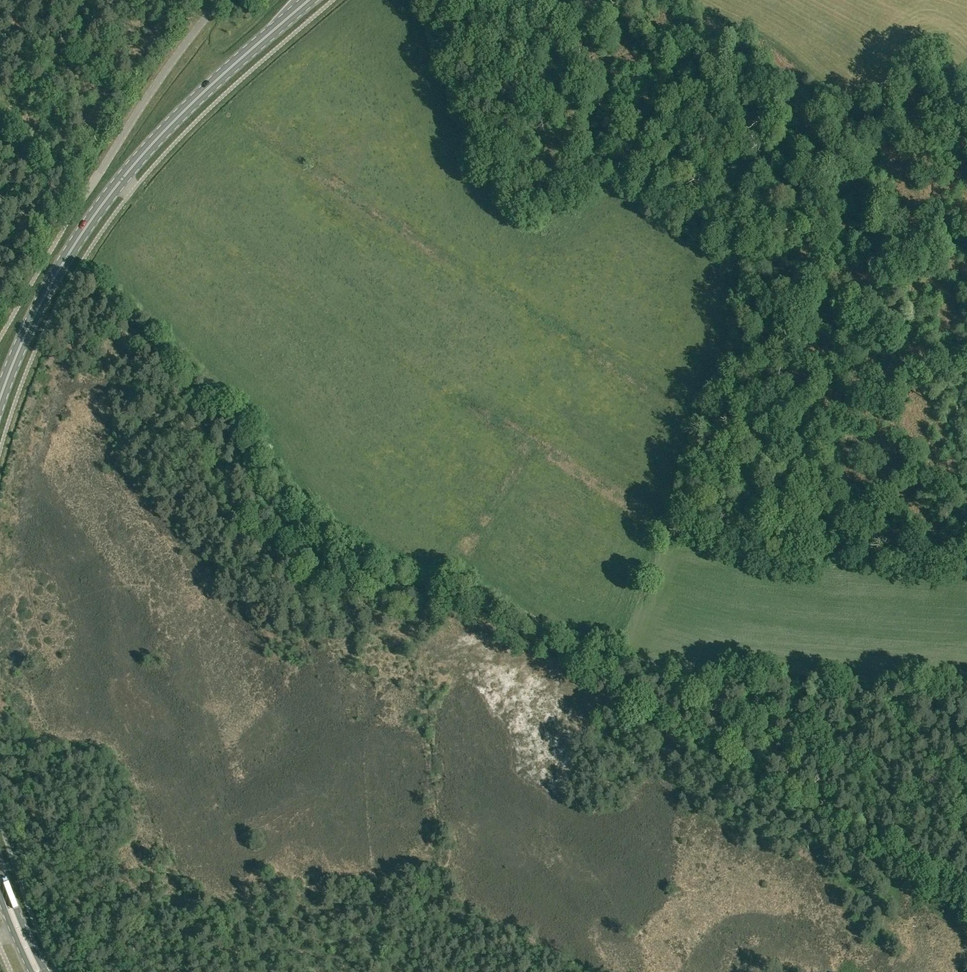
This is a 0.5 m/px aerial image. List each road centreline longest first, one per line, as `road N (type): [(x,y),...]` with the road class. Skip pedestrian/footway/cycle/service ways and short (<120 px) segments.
road 1 (secondary): [(0,400),(55,276),(103,205),(222,77),(312,0)]
road 2 (unclassified): [(82,201),(224,0)]

